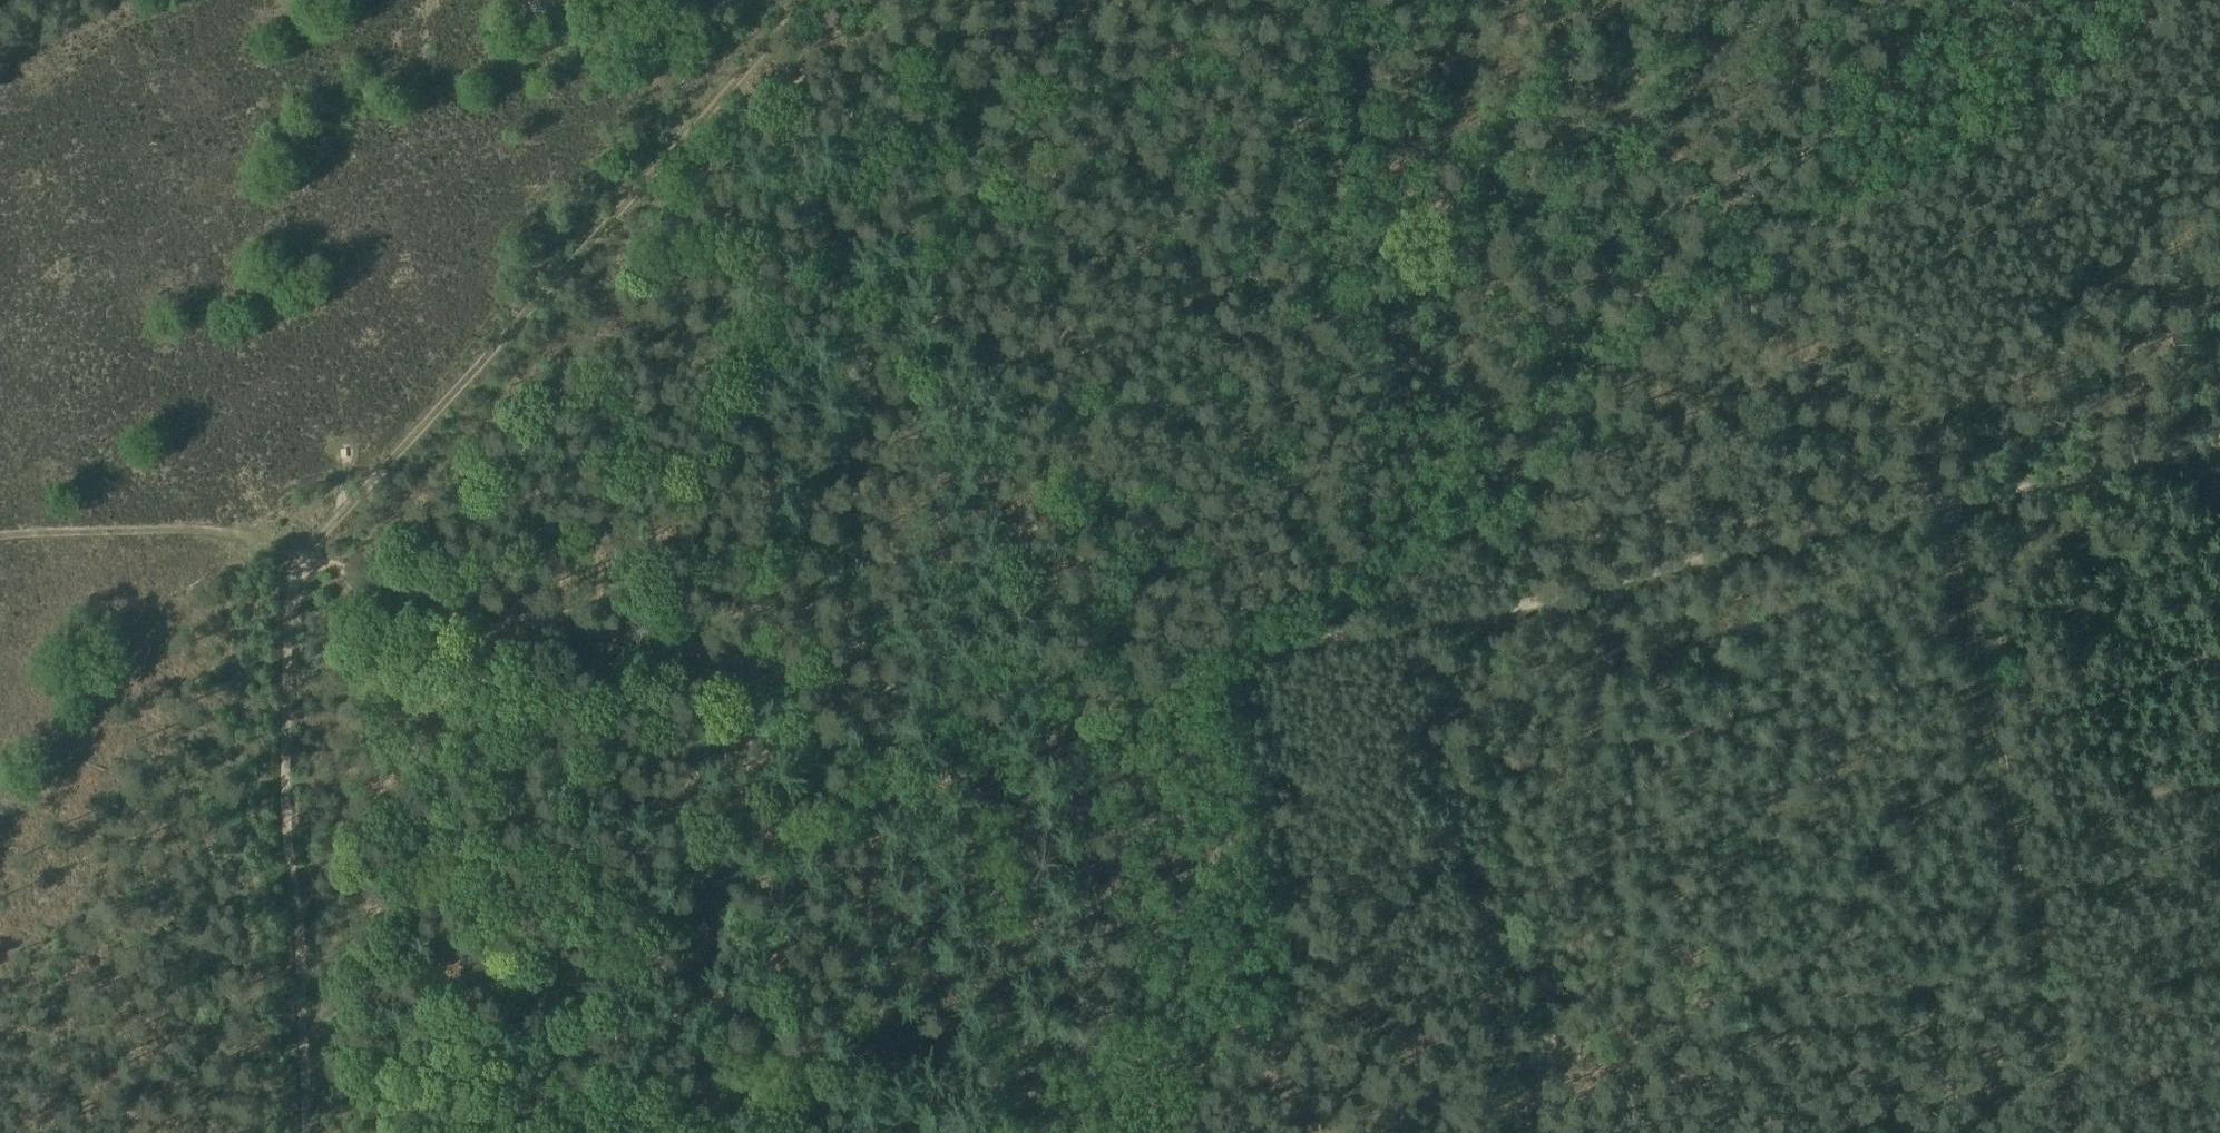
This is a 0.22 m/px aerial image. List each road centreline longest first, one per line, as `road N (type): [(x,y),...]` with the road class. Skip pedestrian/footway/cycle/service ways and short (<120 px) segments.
road 1 (track): [(300,552),(290,599),(308,1132)]

